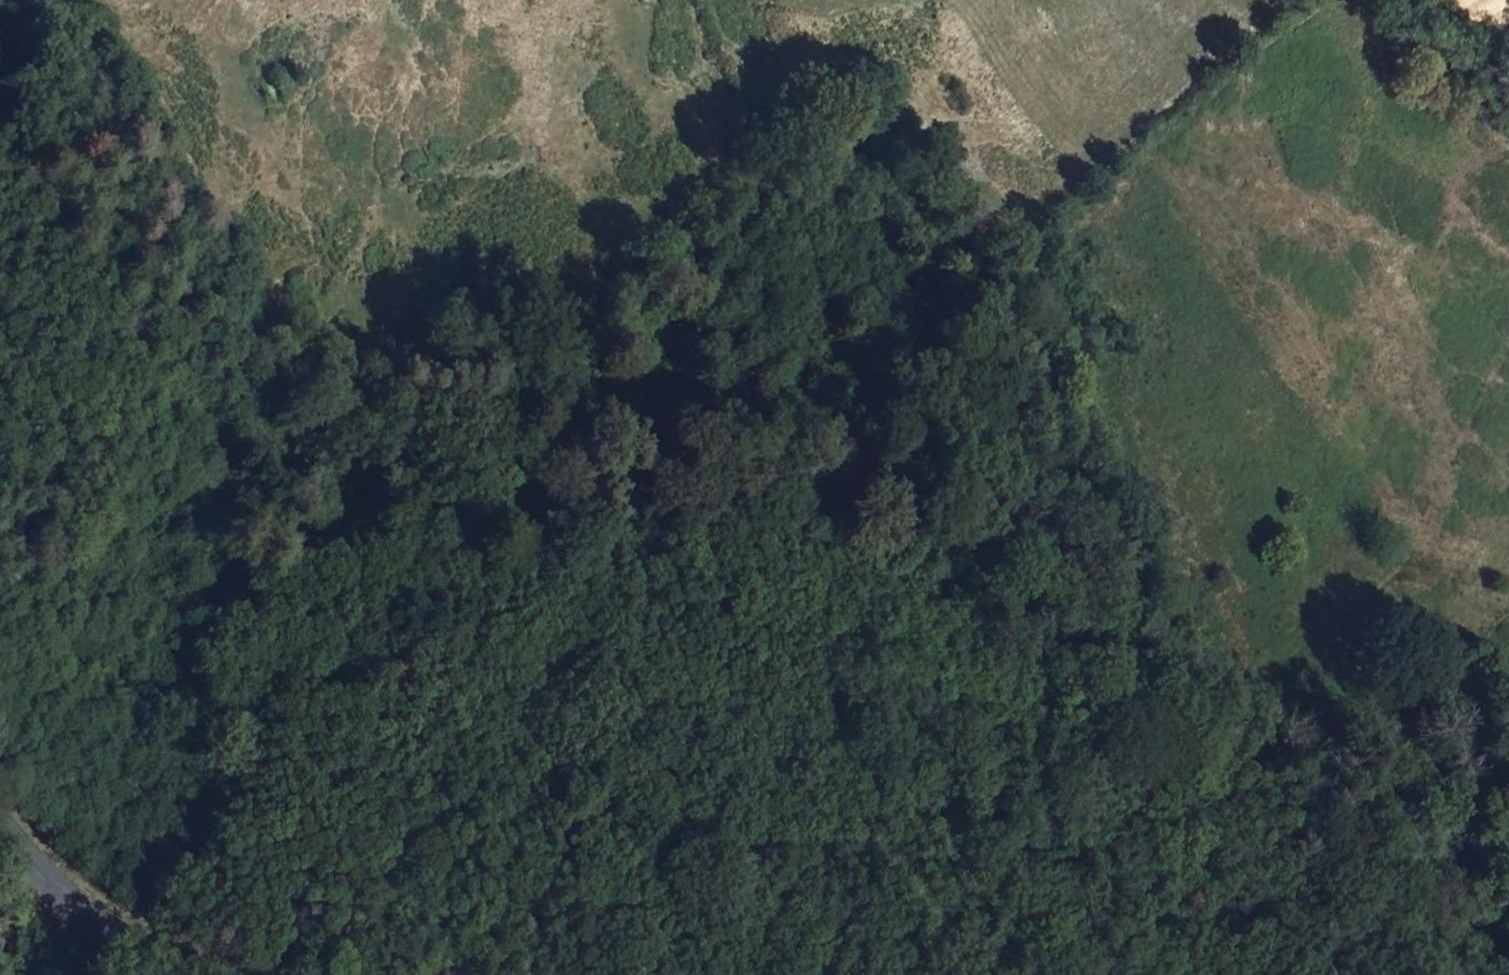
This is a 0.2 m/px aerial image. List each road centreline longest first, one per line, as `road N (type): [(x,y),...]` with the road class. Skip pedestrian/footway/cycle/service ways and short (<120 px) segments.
road 1 (tertiary): [(231,974),(107,922),(0,816)]

